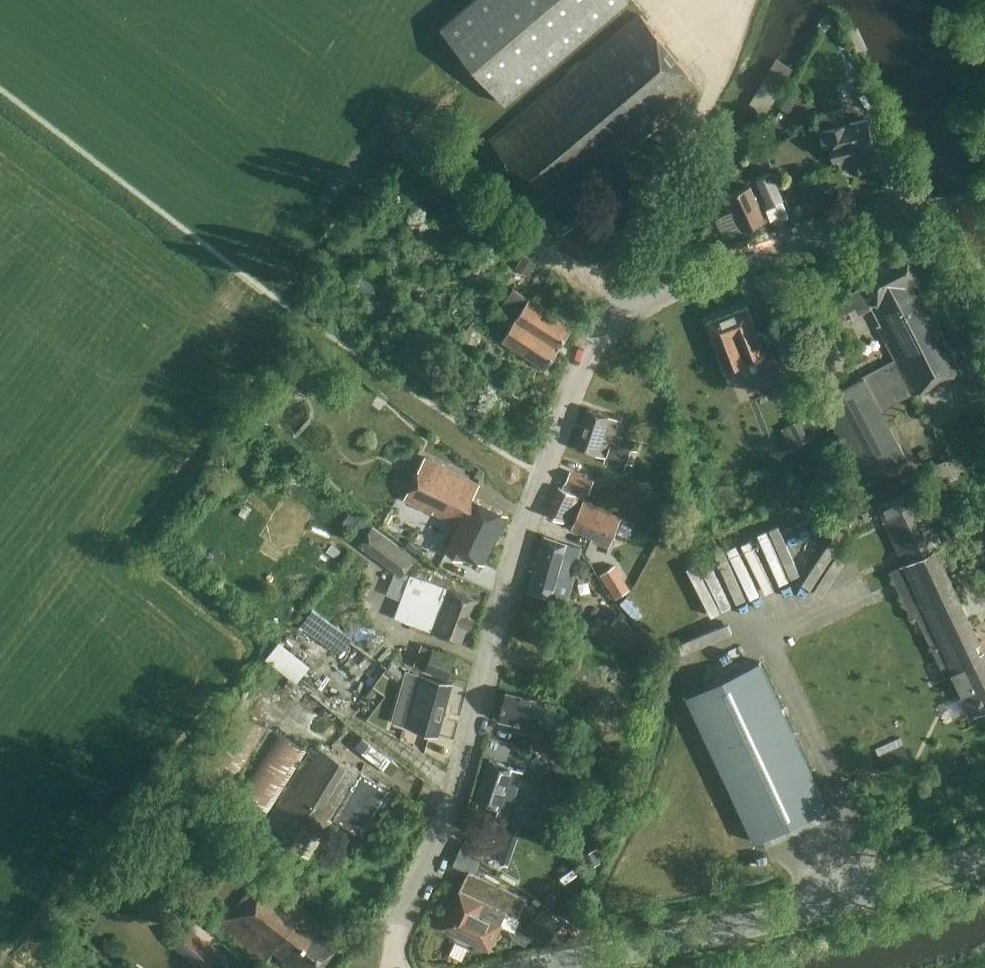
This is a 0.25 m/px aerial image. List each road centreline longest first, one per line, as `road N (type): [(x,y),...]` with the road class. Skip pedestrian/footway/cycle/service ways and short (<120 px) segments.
road 1 (residential): [(391,967),(402,918),(450,804),(540,472),(562,406),(616,313),(699,268),(928,202)]
road 2 (tertiary): [(556,967),(835,909),(984,855)]

